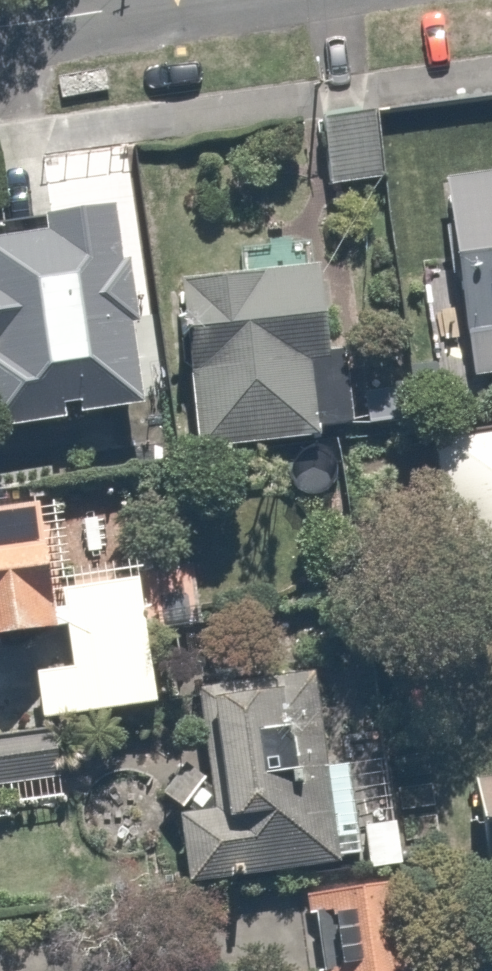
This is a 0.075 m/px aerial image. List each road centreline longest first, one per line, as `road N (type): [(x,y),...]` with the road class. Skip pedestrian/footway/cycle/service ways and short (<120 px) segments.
road 1 (residential): [(166,0),(0,25)]

